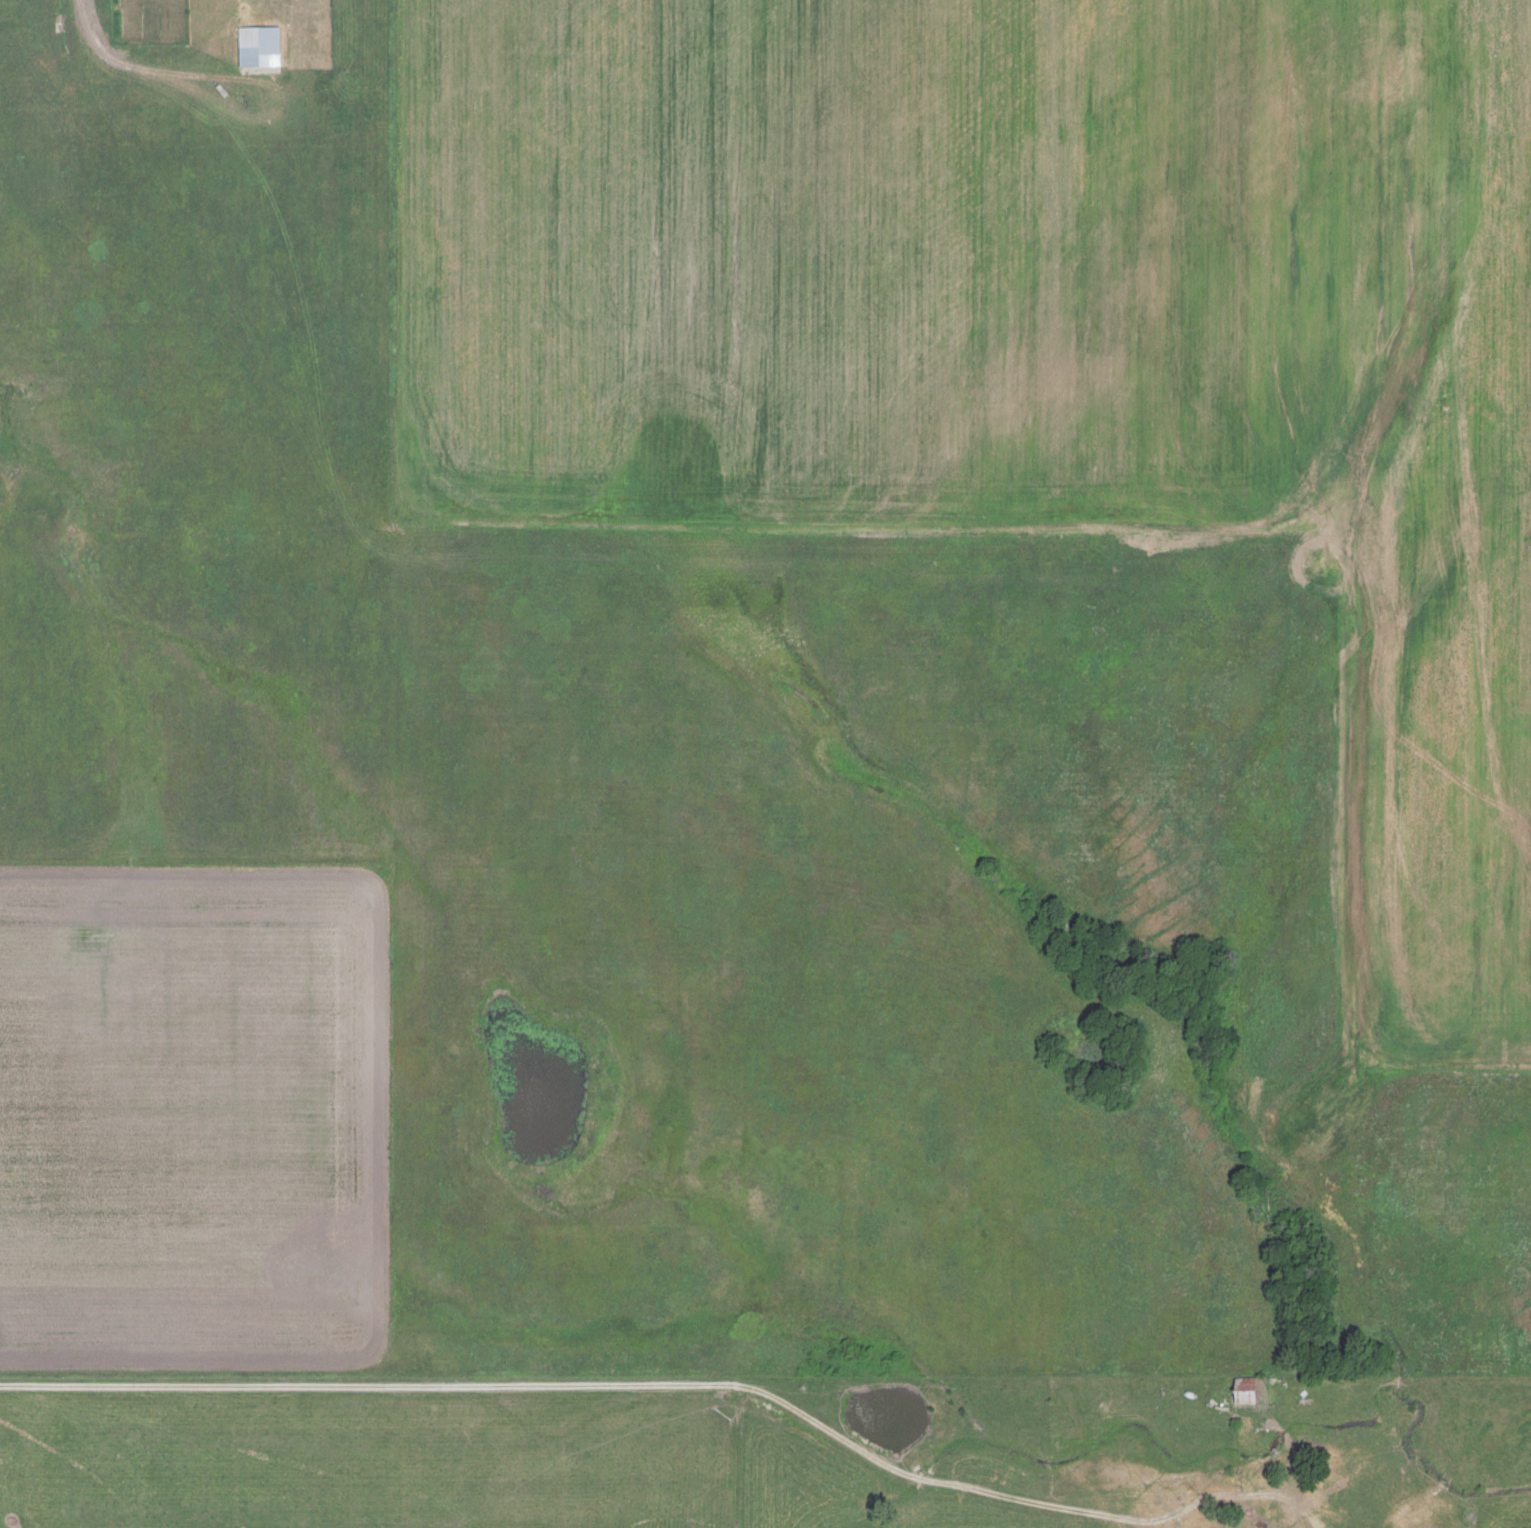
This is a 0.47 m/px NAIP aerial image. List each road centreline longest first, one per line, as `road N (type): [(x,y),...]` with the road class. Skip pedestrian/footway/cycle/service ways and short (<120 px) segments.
road 1 (residential): [(1204,1516),(1145,1527),(935,1486),(845,1444),(786,1404),(740,1391),(0,1392)]

